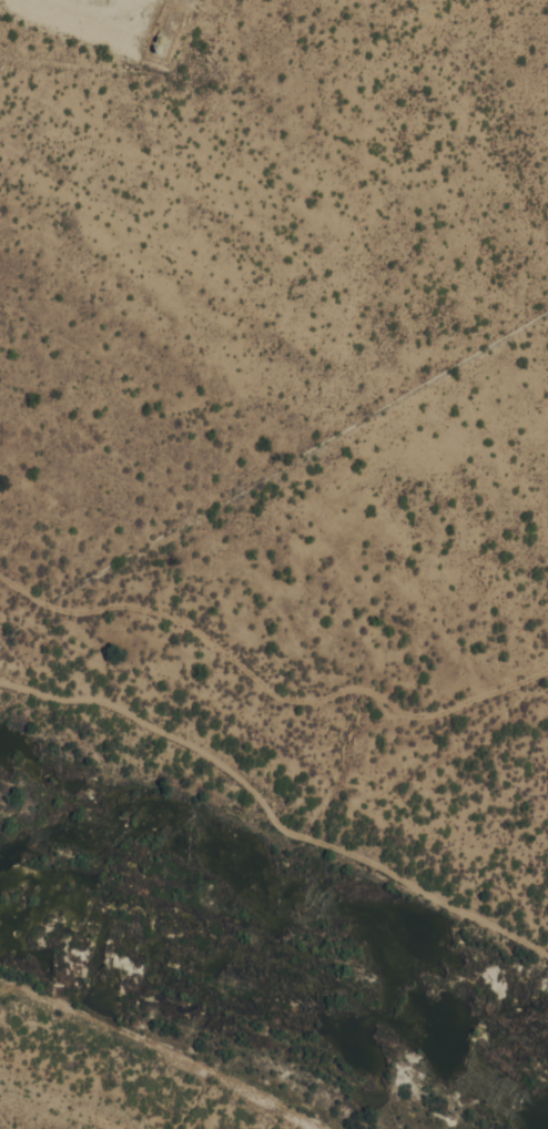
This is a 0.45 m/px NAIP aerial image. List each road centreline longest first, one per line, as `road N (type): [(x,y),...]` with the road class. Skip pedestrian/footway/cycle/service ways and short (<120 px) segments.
road 1 (residential): [(0,682),(60,700),(109,703),(212,759),(281,824),(380,865),(547,953)]
road 2 (residential): [(347,761),(325,720),(168,618),(134,608),(68,611),(0,579)]
road 3 (residential): [(332,1128),(69,998),(0,979)]
road 4 (residential): [(304,835),(362,738),(368,694),(399,684),(485,696),(547,671)]

